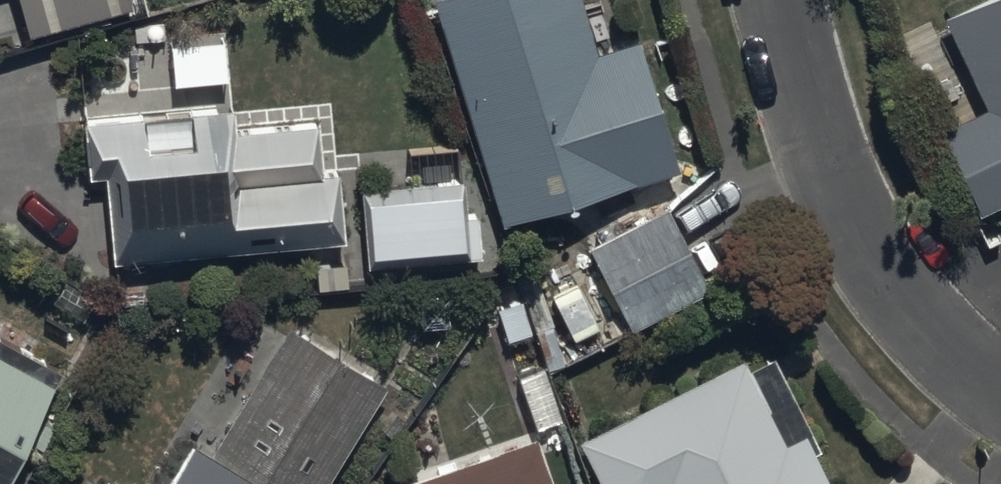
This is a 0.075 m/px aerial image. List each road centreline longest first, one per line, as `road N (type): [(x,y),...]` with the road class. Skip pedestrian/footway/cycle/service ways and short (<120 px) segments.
road 1 (residential): [(771,0),(805,127),(841,208),(886,285),(1000,398)]

